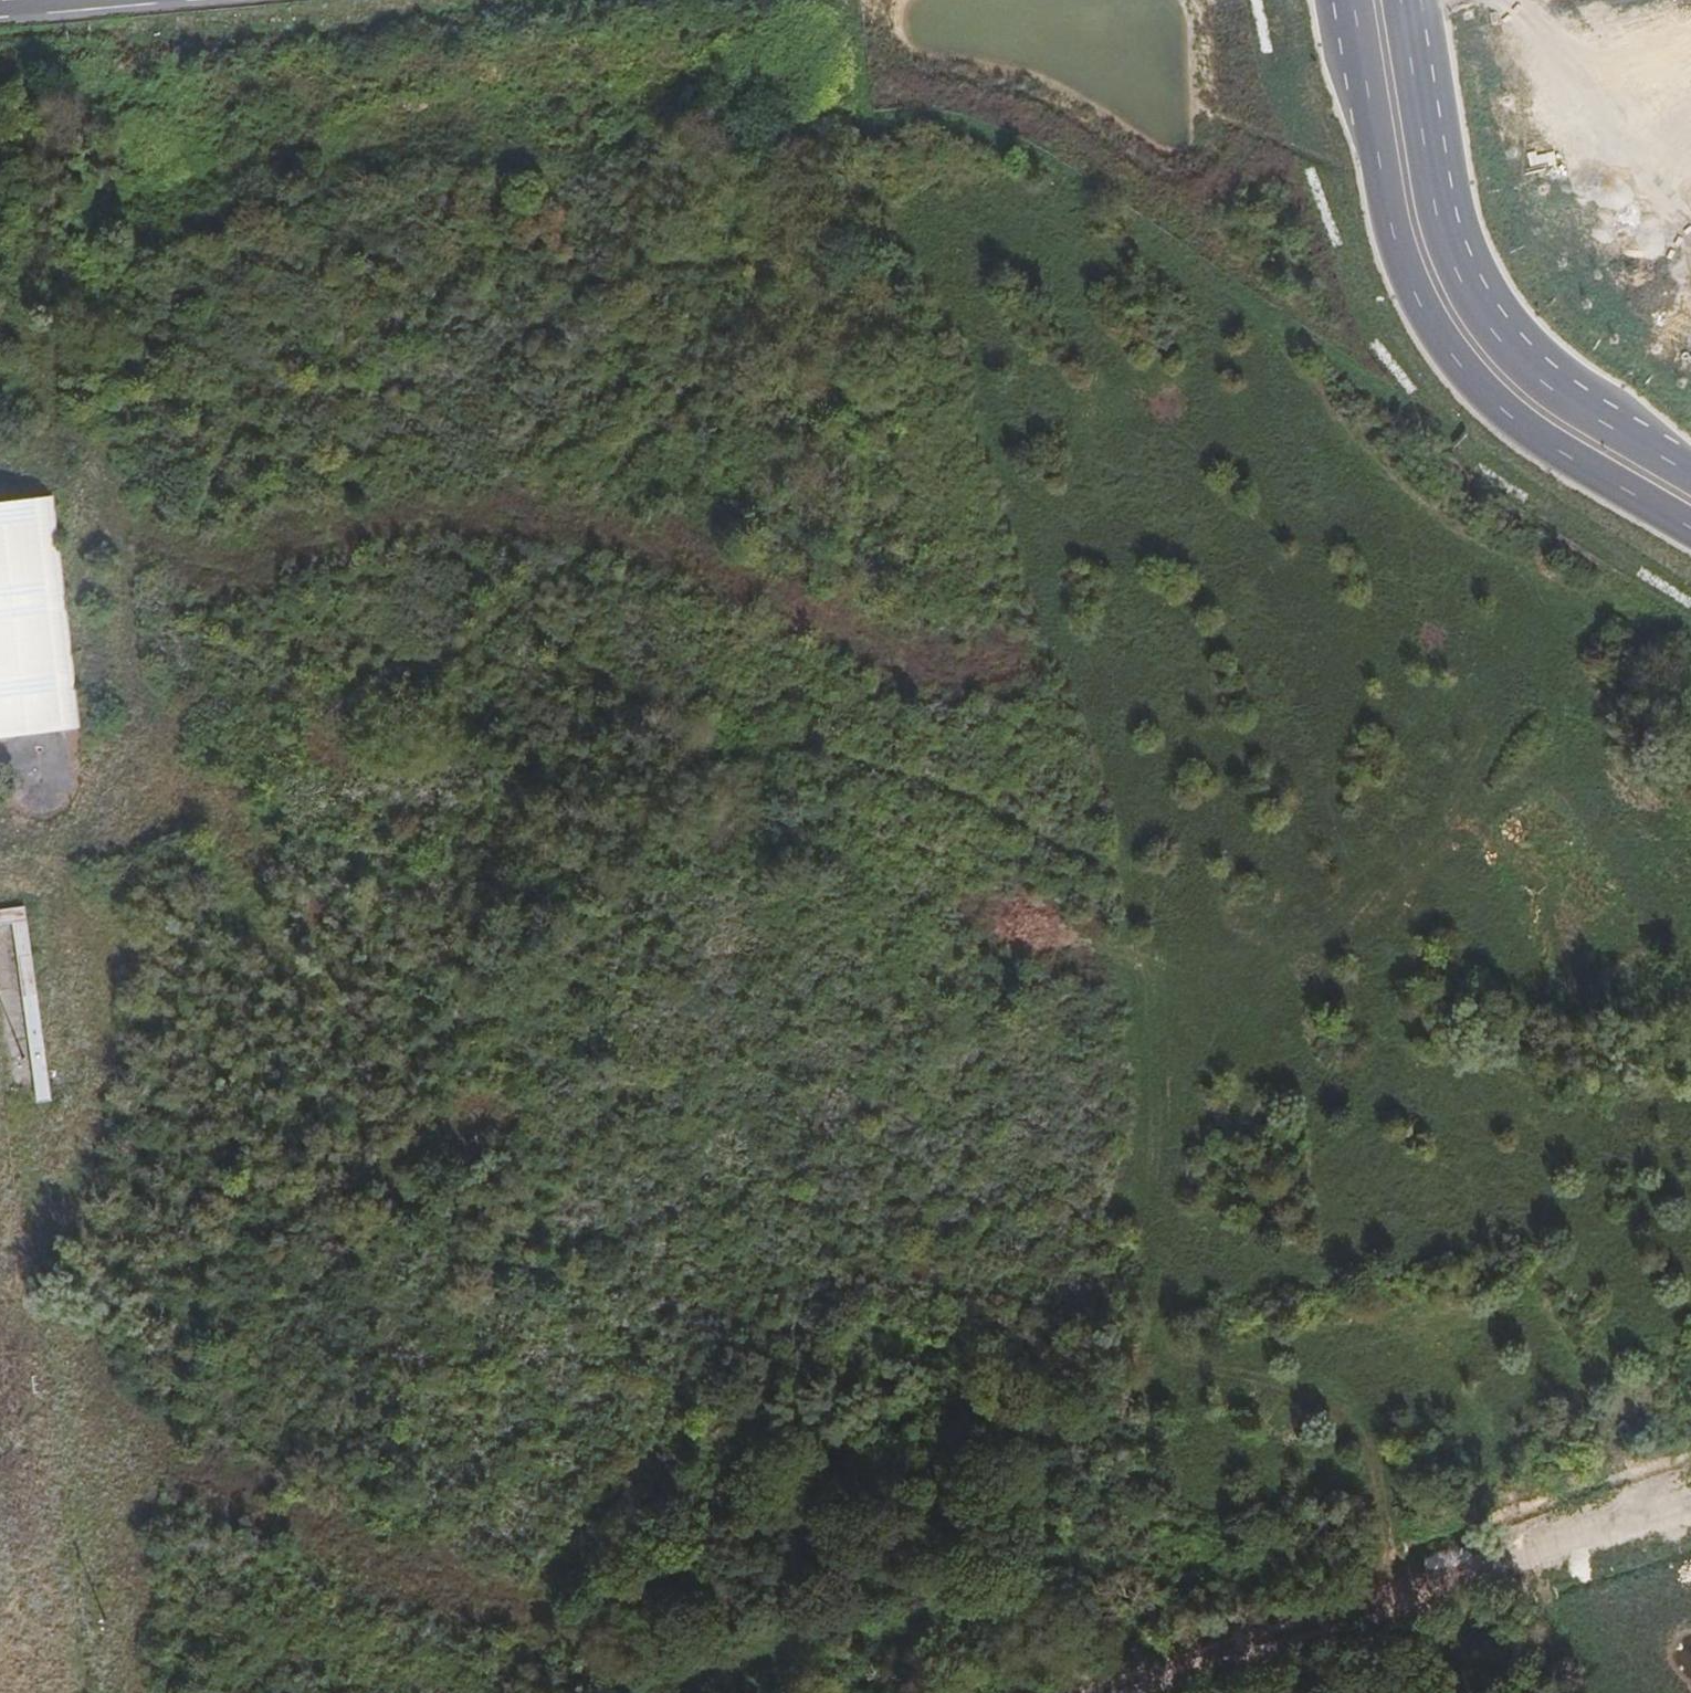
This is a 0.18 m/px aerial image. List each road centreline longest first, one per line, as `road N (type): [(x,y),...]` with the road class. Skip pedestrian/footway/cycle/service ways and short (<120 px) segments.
road 1 (primary): [(1351,0),(1386,206),(1410,283),(1447,346),(1508,415),(1690,527)]
road 2 (track): [(1098,1692),(1690,1504)]
road 3 (primary): [(1690,475),(1573,396),(1499,322),(1448,218),(1409,0)]

